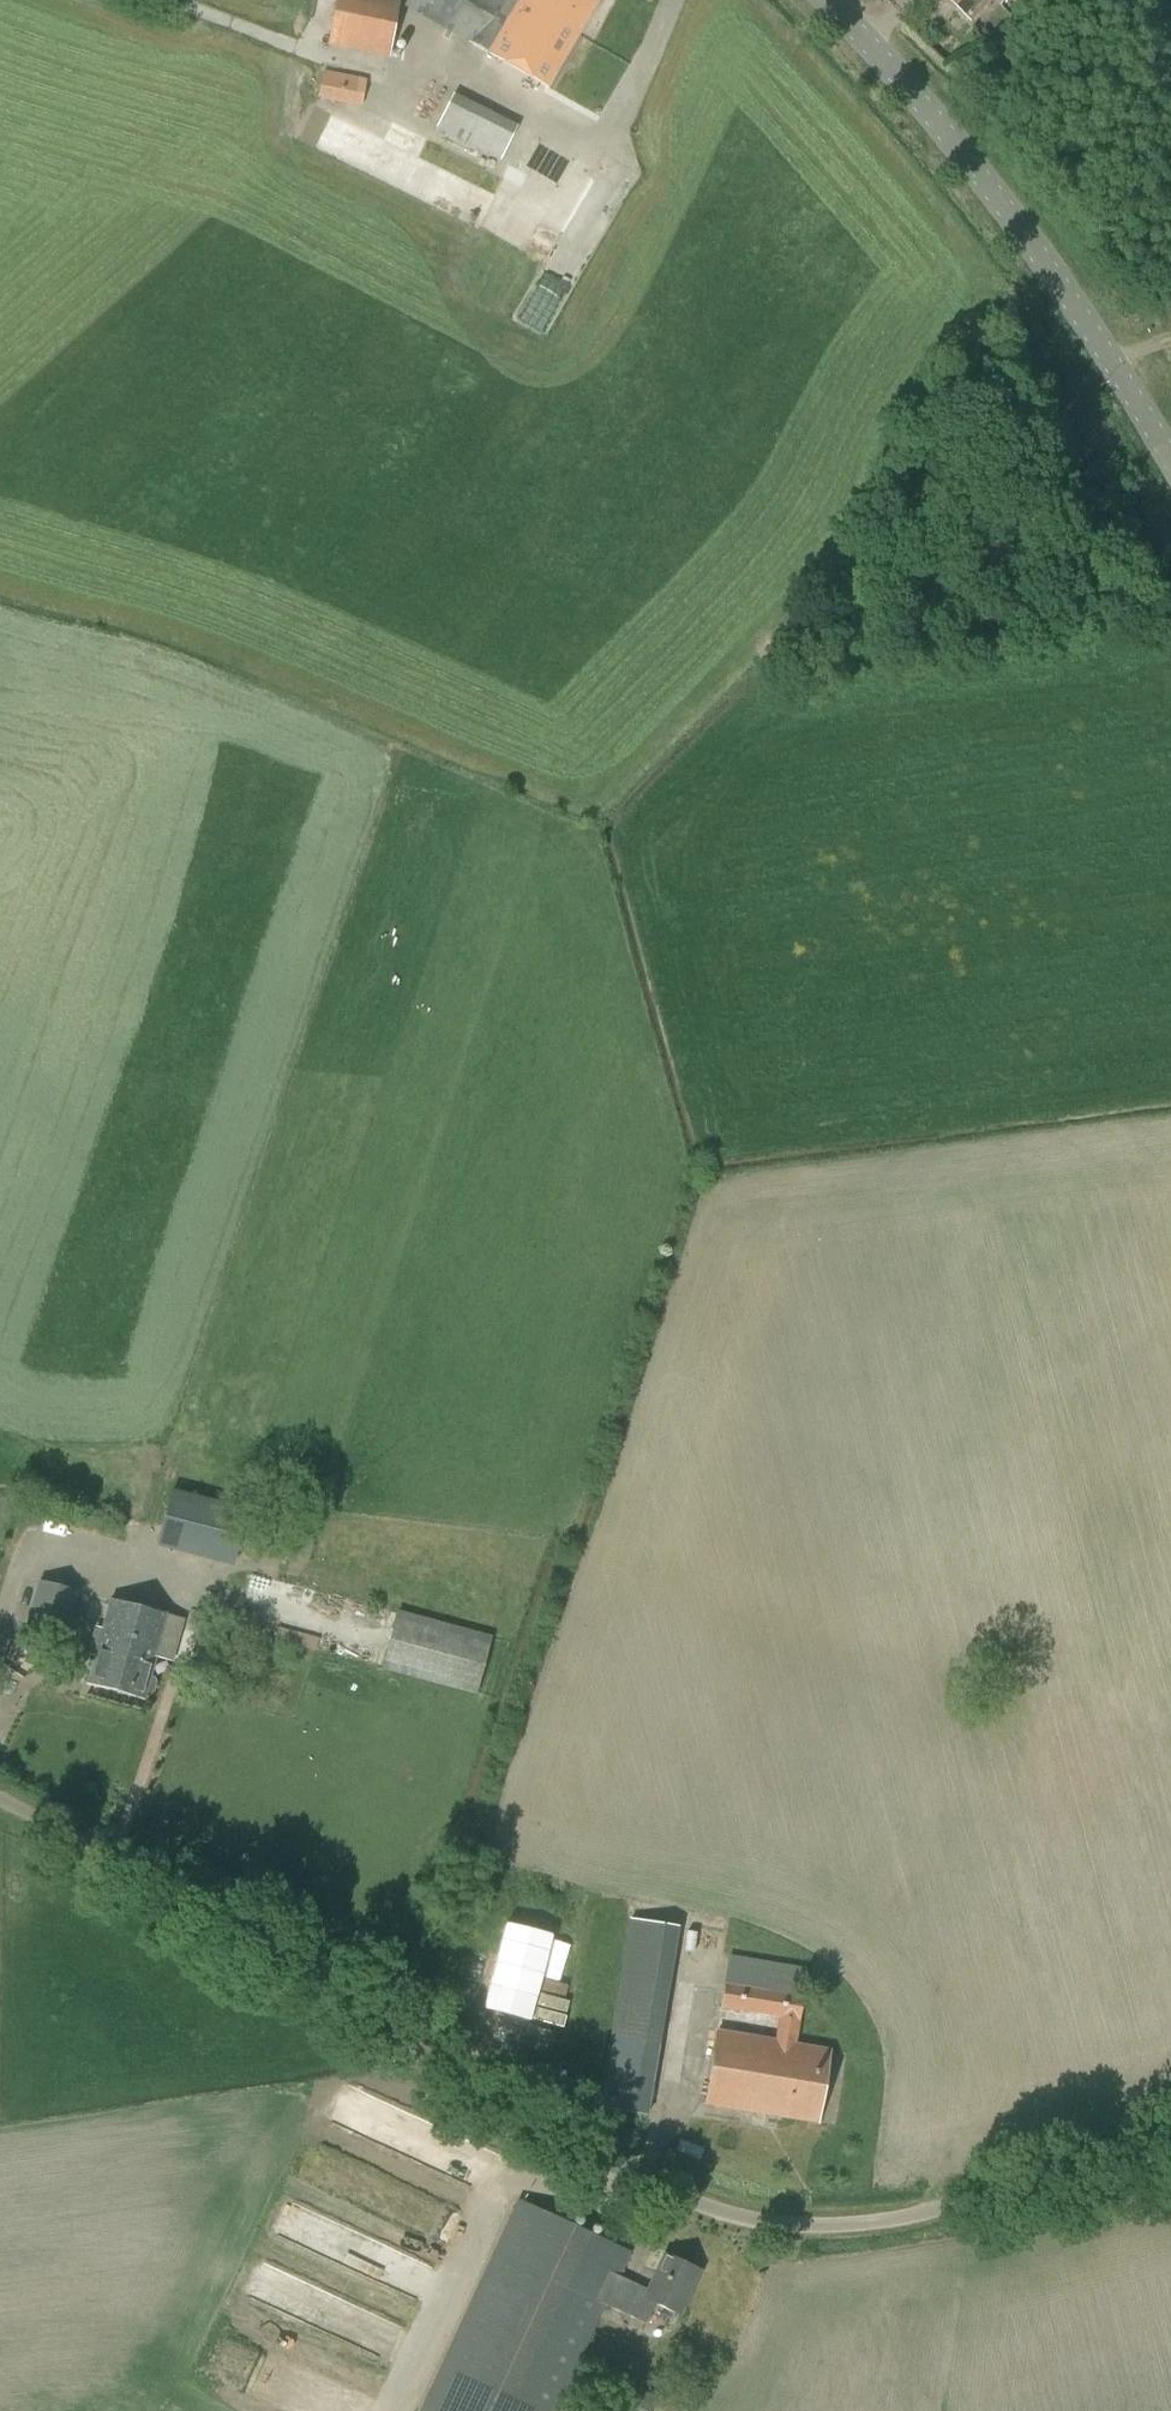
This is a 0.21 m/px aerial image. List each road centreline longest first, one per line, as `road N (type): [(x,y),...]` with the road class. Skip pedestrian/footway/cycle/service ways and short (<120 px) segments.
road 1 (unclassified): [(1170,2153),(878,2223),(726,2214),(537,2127),(213,1908),(0,1799)]
road 2 (unclassified): [(1170,461),(991,183),(831,0)]
road 3 (track): [(401,79),(171,0)]

